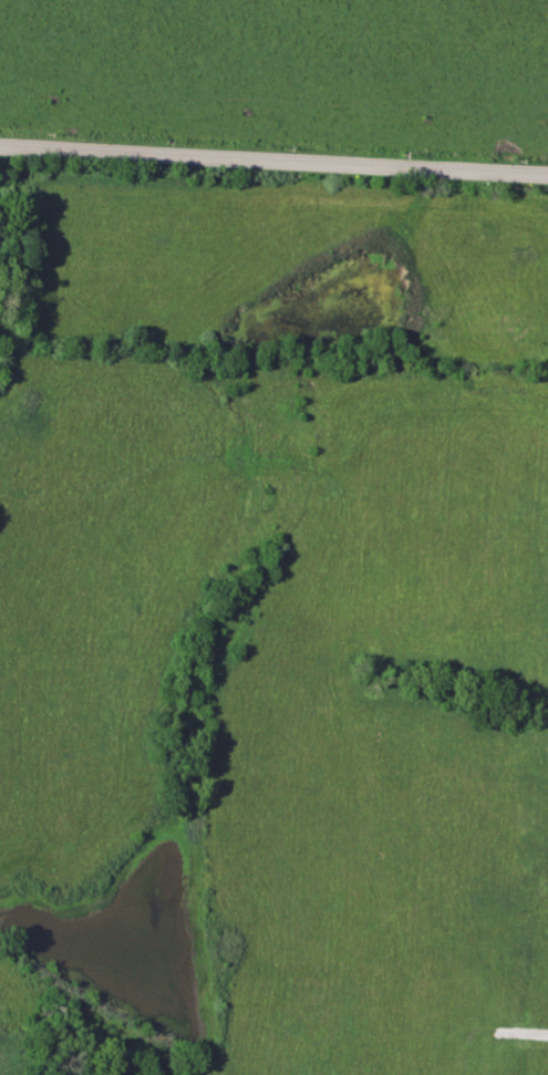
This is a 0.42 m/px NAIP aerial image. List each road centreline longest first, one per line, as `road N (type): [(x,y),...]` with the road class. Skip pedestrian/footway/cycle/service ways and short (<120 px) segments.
road 1 (residential): [(547,174),(0,145)]

